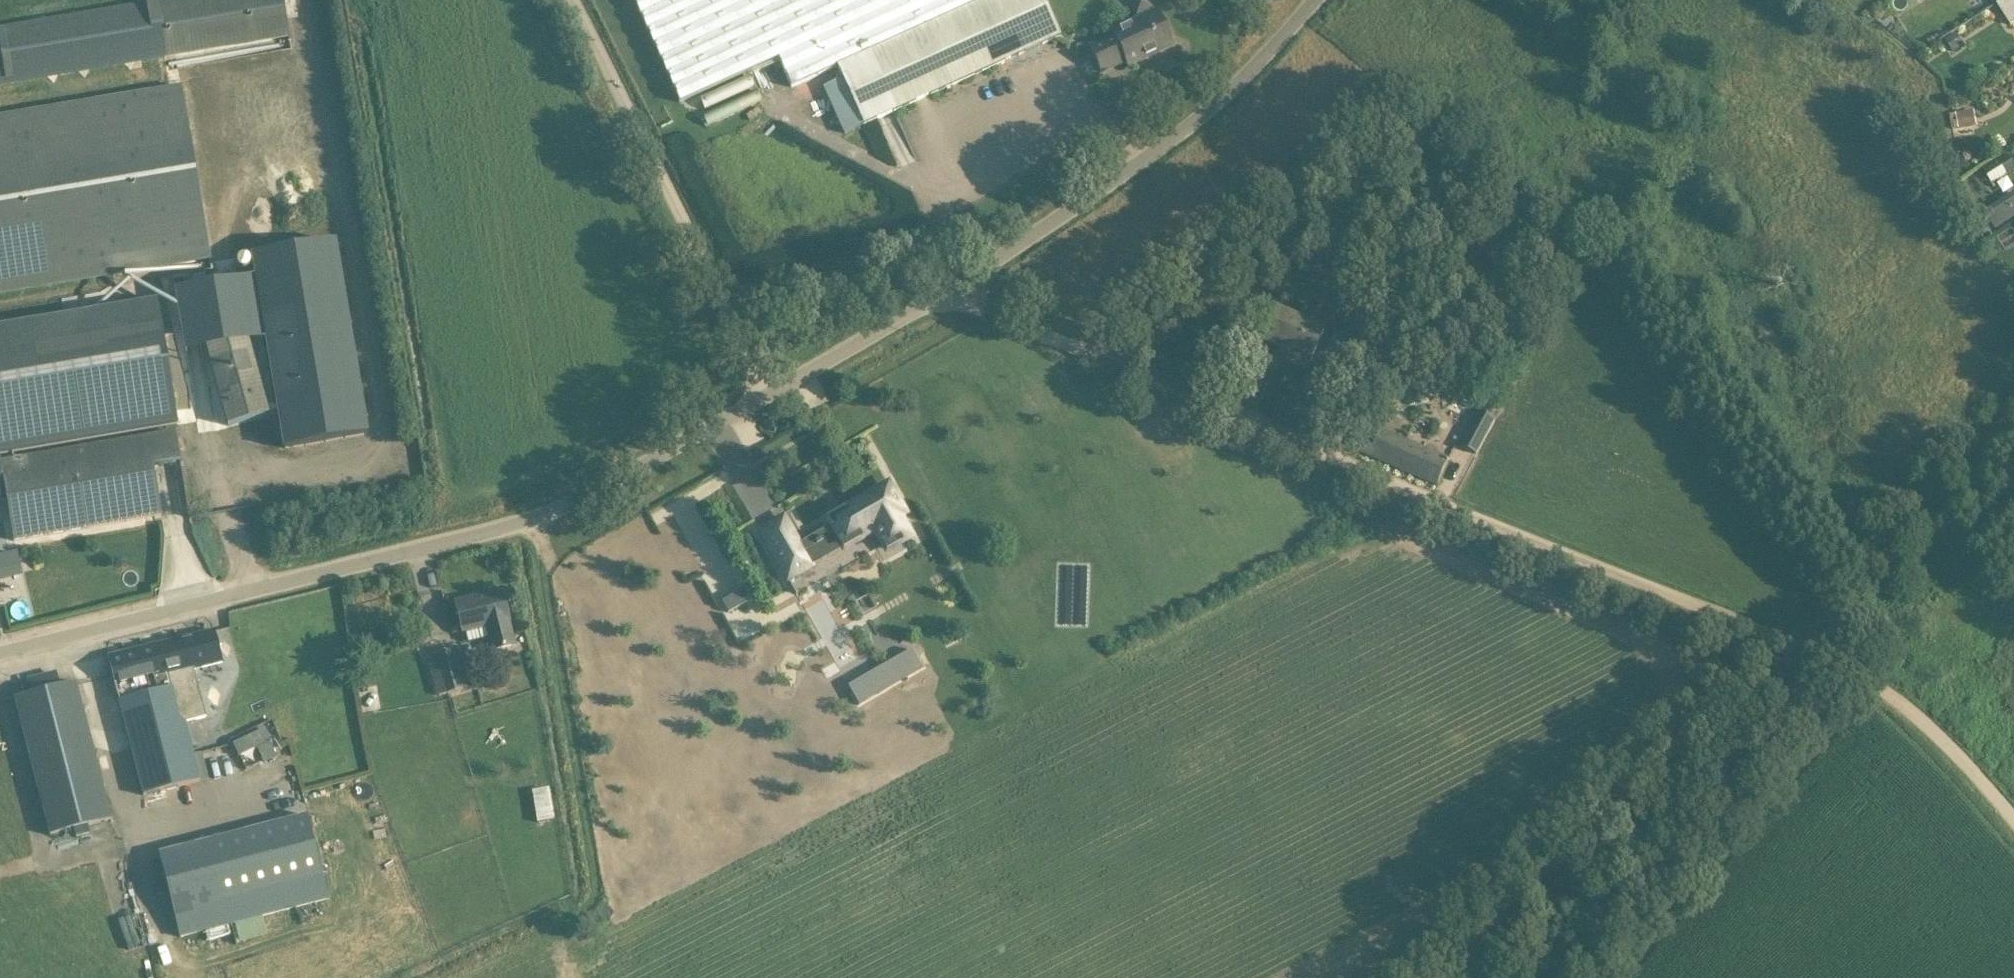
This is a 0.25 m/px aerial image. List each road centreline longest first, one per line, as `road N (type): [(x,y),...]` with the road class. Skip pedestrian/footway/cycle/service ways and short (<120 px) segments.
road 1 (unclassified): [(2013,823),(1958,757),(1884,691),(1833,663),(999,316),(953,287)]
road 2 (unclassified): [(0,652),(536,519),(953,287)]
road 3 (track): [(1408,977),(1779,640)]
road 4 (unclassified): [(953,287),(1194,122),(1315,0)]
road 5 (track): [(567,0),(768,393)]

